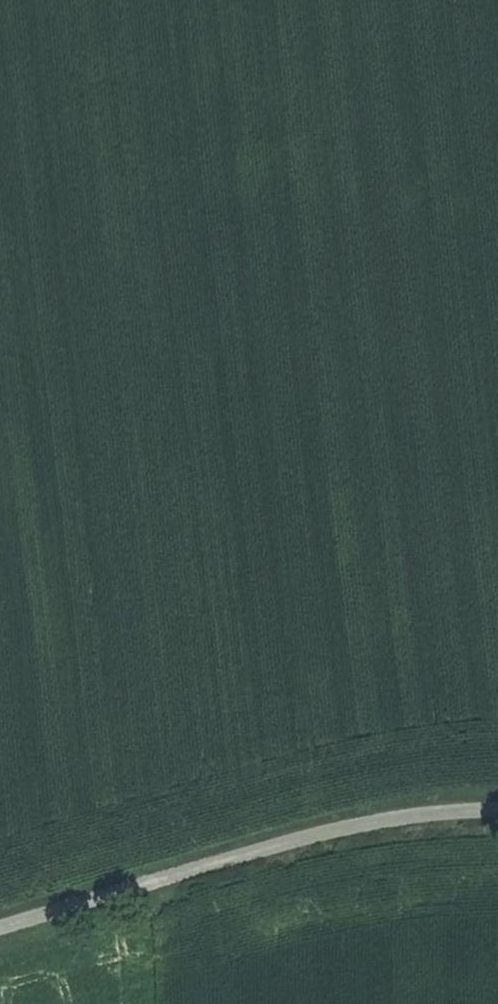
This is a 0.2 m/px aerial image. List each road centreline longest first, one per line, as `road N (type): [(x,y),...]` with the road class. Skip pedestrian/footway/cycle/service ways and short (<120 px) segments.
road 1 (track): [(0,930),(313,837),(497,809)]

